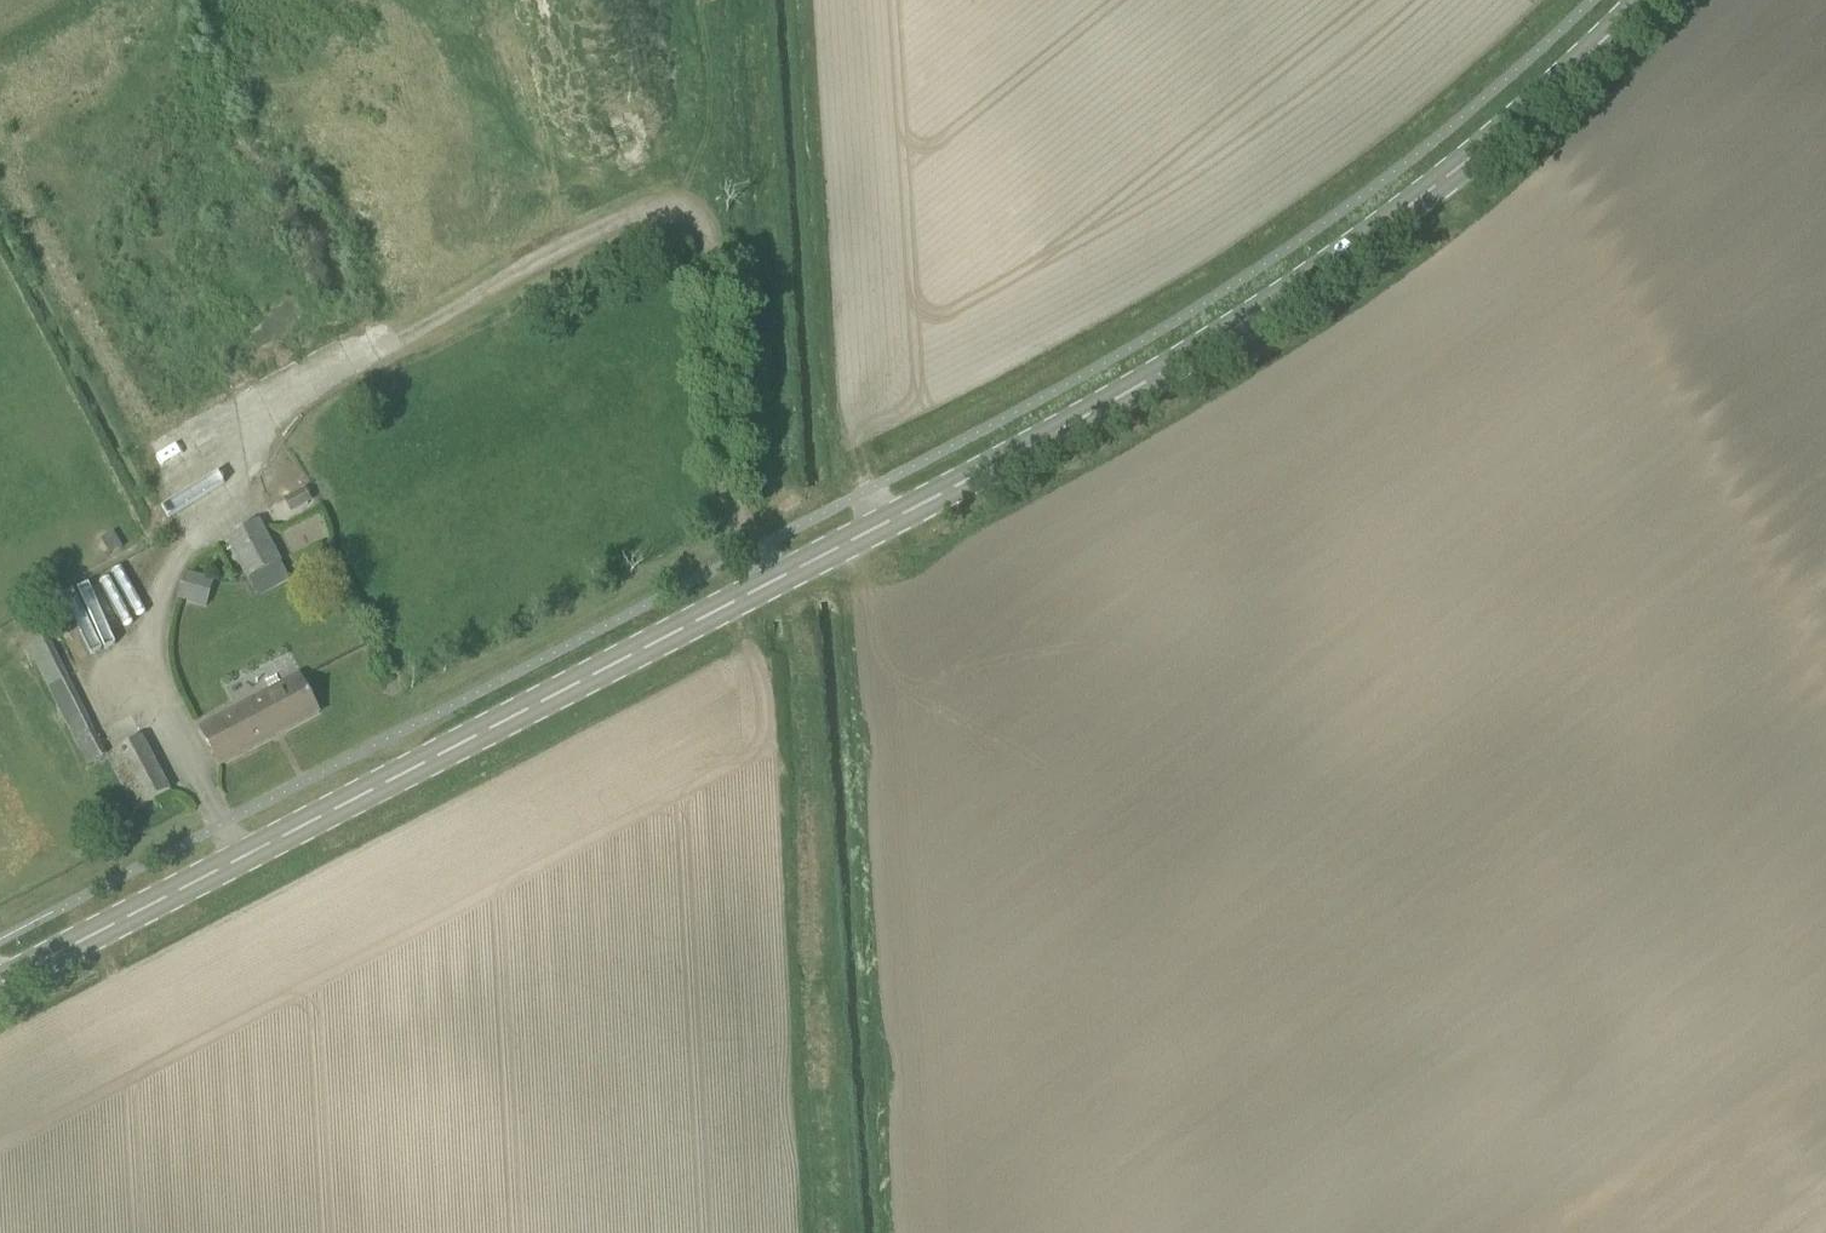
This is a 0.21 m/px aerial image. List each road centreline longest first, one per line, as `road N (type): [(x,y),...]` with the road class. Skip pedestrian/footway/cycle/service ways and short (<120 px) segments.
road 1 (secondary): [(779,577),(1257,315),(1380,231),(1563,78),(1643,0)]
road 2 (unclassified): [(779,577),(730,507),(717,253),(710,226),(693,210),(651,204),(238,418)]
road 3 (secondary): [(0,983),(779,577)]

